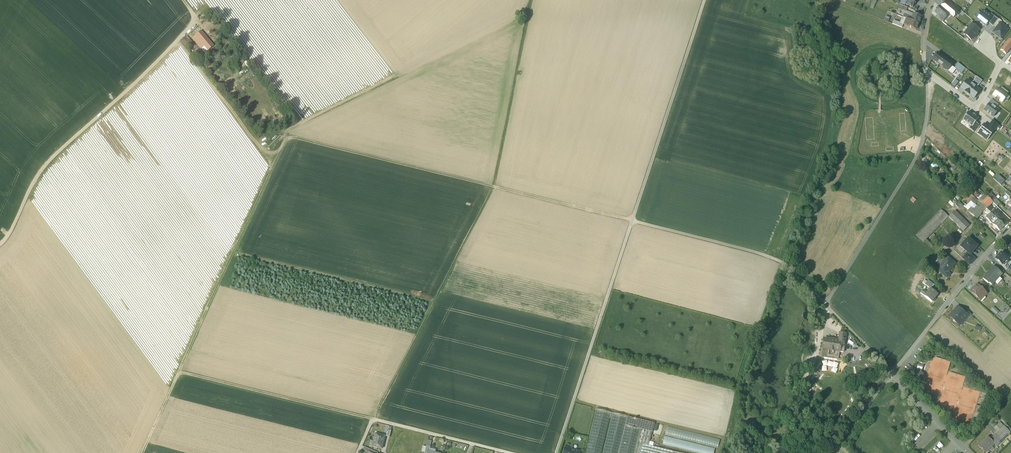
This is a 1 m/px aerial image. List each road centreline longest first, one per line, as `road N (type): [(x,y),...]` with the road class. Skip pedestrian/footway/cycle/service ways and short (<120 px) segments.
road 1 (track): [(142,452),(286,137),(493,187)]
road 2 (track): [(531,0),(493,187),(374,422)]
road 3 (track): [(183,0),(196,23),(54,155),(0,245)]
road 4 (unclassified): [(926,73),(919,152),(827,308)]
road 5 (track): [(557,452),(632,222)]
road 6 (track): [(705,0),(632,222)]
road 7 (track): [(632,222),(782,262),(827,308)]
road 8 (track): [(178,374),(374,422)]
road 9 (residential): [(1010,228),(892,377)]
road 10 (track): [(632,222),(493,187)]

